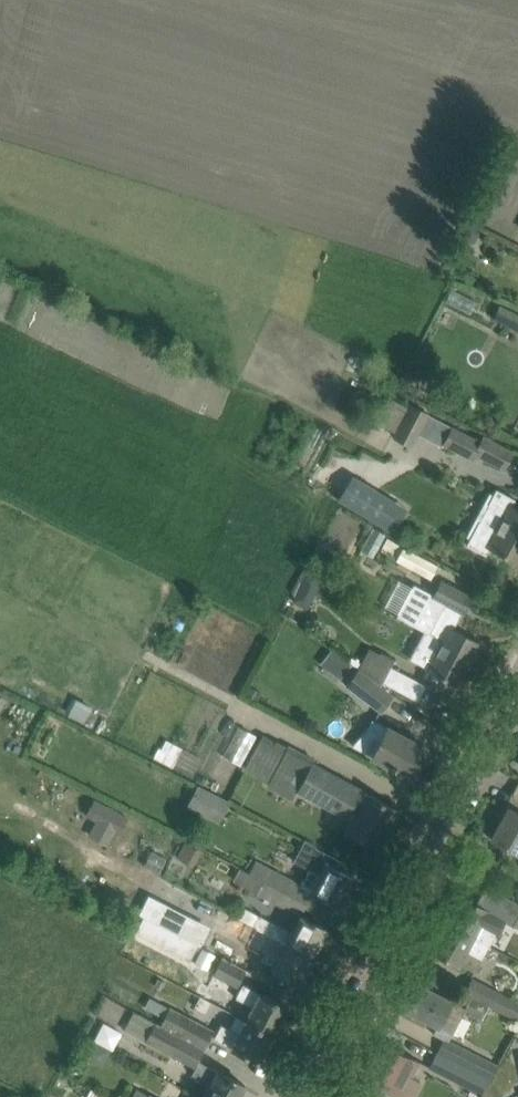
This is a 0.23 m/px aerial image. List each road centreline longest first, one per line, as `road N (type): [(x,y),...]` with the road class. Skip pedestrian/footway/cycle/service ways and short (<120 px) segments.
road 1 (tertiary): [(297,1096),(517,682)]

